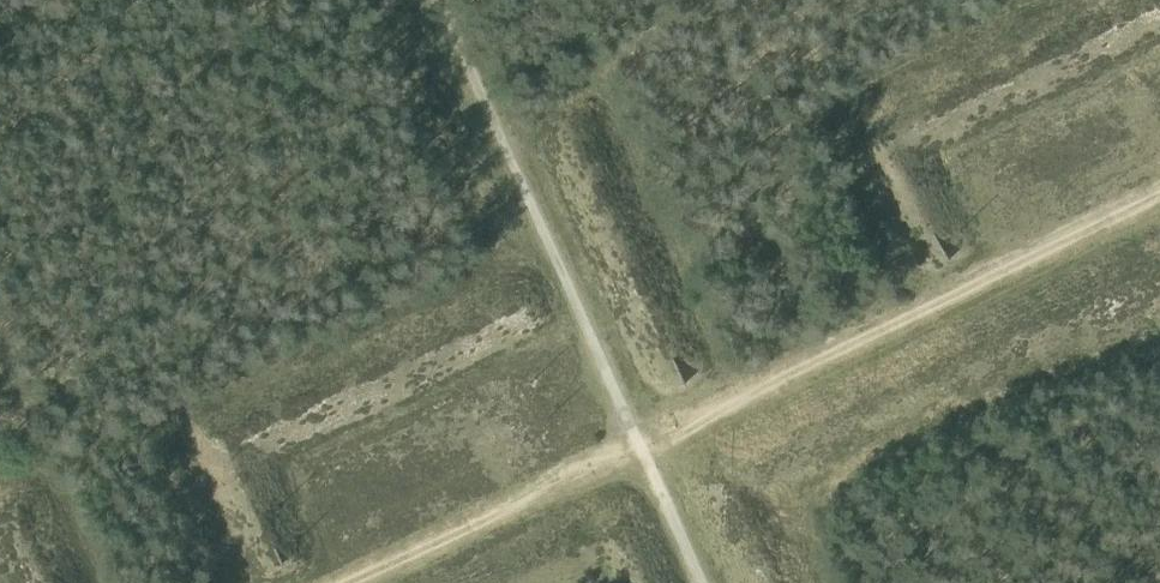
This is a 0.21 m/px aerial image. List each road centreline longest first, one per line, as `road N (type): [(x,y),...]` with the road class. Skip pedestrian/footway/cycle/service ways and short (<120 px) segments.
road 1 (track): [(441,0),(699,582)]
road 2 (track): [(638,446),(1159,198)]
road 3 (track): [(638,446),(353,582)]

